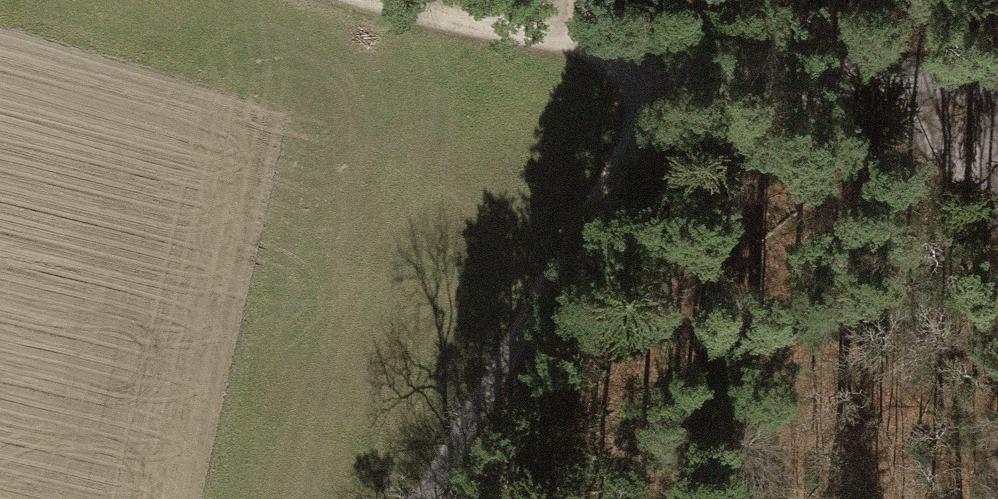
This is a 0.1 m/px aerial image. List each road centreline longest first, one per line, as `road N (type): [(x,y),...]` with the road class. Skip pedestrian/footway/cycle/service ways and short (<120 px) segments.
road 1 (track): [(379,0),(670,70),(997,88)]
road 2 (track): [(670,70),(430,498)]
road 3 (track): [(997,199),(909,87)]

